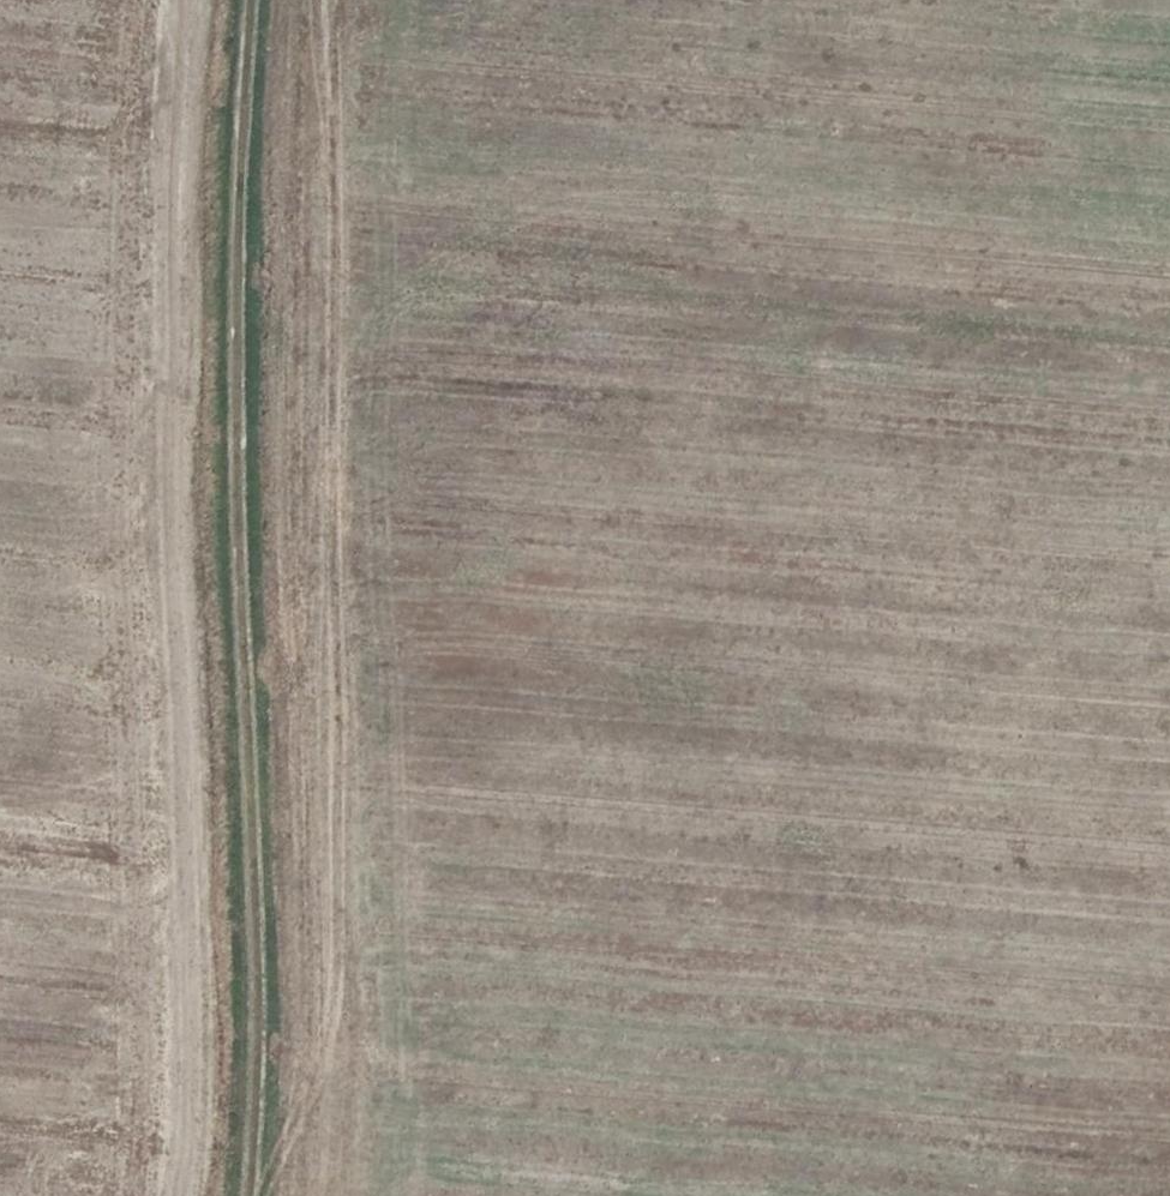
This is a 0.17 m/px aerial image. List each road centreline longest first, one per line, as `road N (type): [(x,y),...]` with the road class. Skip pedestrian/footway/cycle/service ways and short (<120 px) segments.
road 1 (track): [(246,1195),(263,1032),(232,185),(253,0)]

